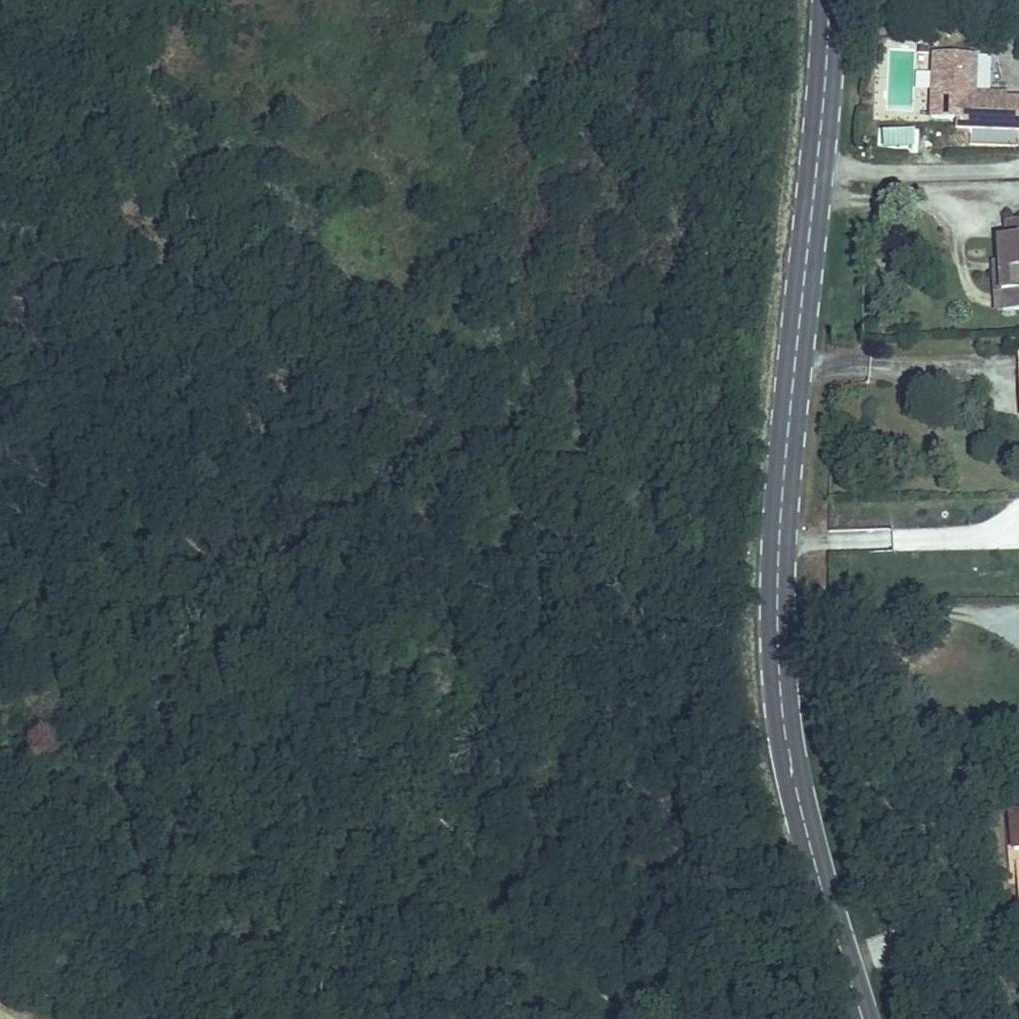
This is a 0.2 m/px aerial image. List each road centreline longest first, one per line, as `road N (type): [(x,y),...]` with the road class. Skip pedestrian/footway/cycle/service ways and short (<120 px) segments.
road 1 (secondary): [(865,1018),(778,743),(769,653),(829,0)]

